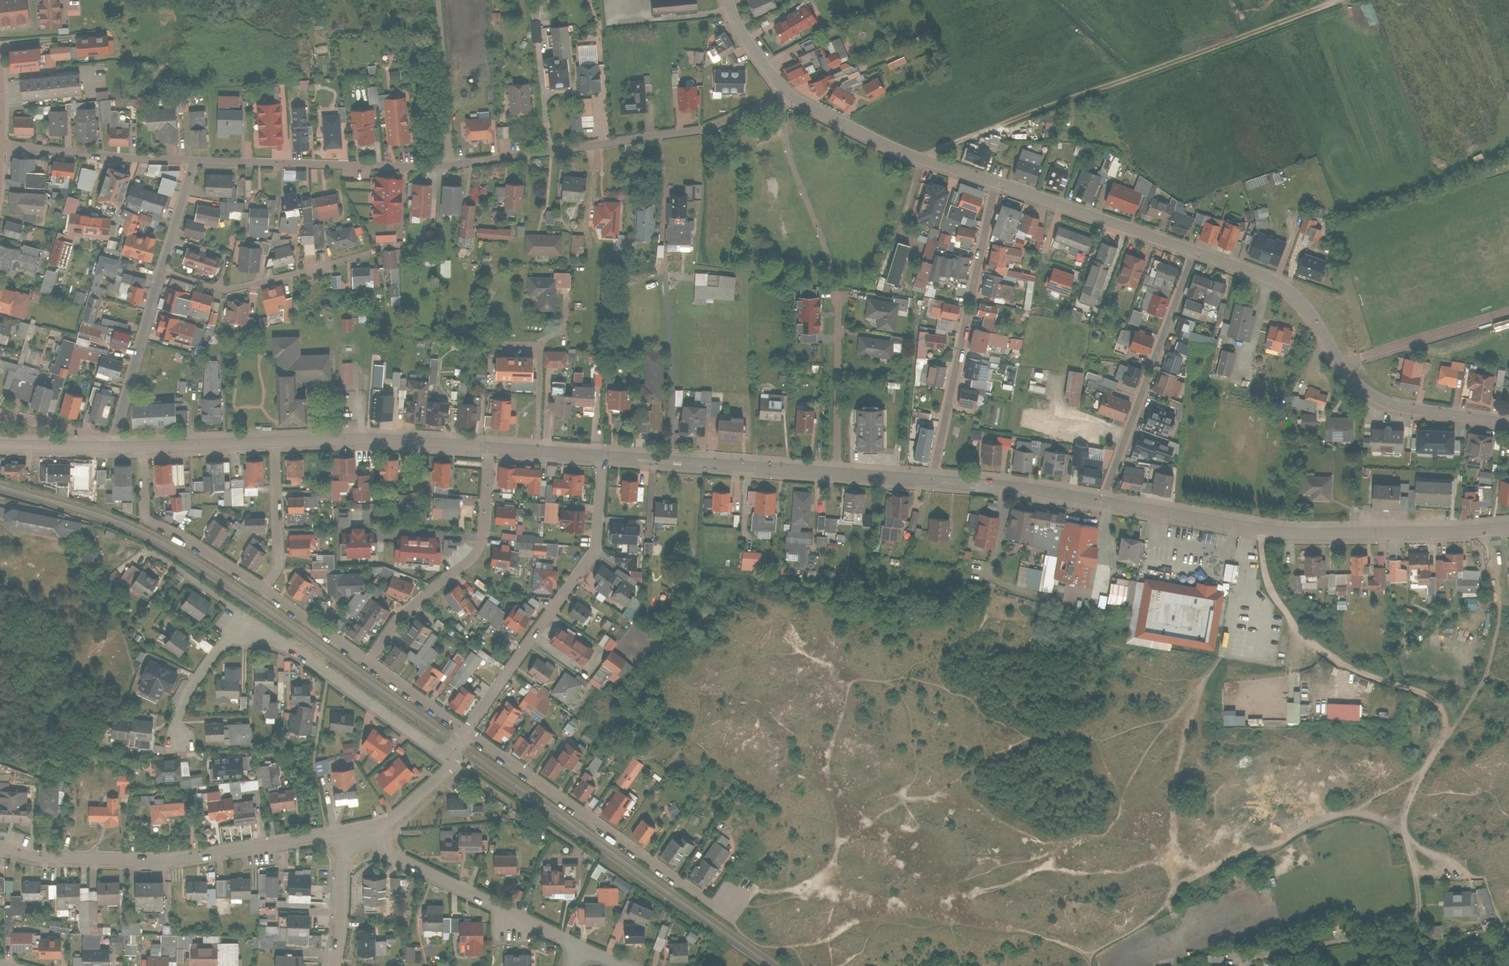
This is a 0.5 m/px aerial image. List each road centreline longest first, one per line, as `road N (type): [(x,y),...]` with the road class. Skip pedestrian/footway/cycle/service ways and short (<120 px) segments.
road 1 (residential): [(3,146),(452,166),(707,128),(786,92)]
road 2 (track): [(925,161),(1348,0)]
road 3 (residential): [(1102,503),(1261,531),(1508,528)]
road 4 (residential): [(449,763),(329,674),(247,632),(232,638),(186,699),(174,751)]
road 5 (residential): [(1508,425),(1386,404),(1351,376),(1300,299),(1263,276),(1194,252)]
road 6 (residential): [(0,848),(99,863),(182,860),(328,837),(343,844)]
road 7 (residential): [(604,457),(934,480)]
road 8 (track): [(1176,839),(1189,861),(1210,870),(1311,826),(1359,815),(1463,872)]
road 9 (residential): [(733,909),(722,910),(468,730)]
road 10 (residential): [(468,730),(598,548),(604,457)]
road 11 (residential): [(934,480),(997,183)]
road 12 (residential): [(1102,503),(1194,252)]
road 13 (residential): [(370,661),(403,615),(480,549),(489,449)]
road 14 (residential): [(370,838),(391,858),(576,946)]
road 15 (residential): [(997,183),(886,145),(786,92)]
road 16 (residential): [(162,272),(227,290),(368,255)]
road 17 (residential): [(277,443),(489,449)]
road 18 (residential): [(268,593),(149,518),(146,448)]
road 19 (residential): [(1194,252),(997,183)]
road 20 (residential): [(162,272),(113,448)]
road 21 (residential): [(934,480),(1102,503)]
road 22 (residential): [(268,593),(282,569),(277,443)]
road 23 (residential): [(146,448),(277,443)]
road 24 (residential): [(370,661),(268,593)]
road 25 (residential): [(343,844),(334,965)]
road 26 (residential): [(468,730),(370,661)]

